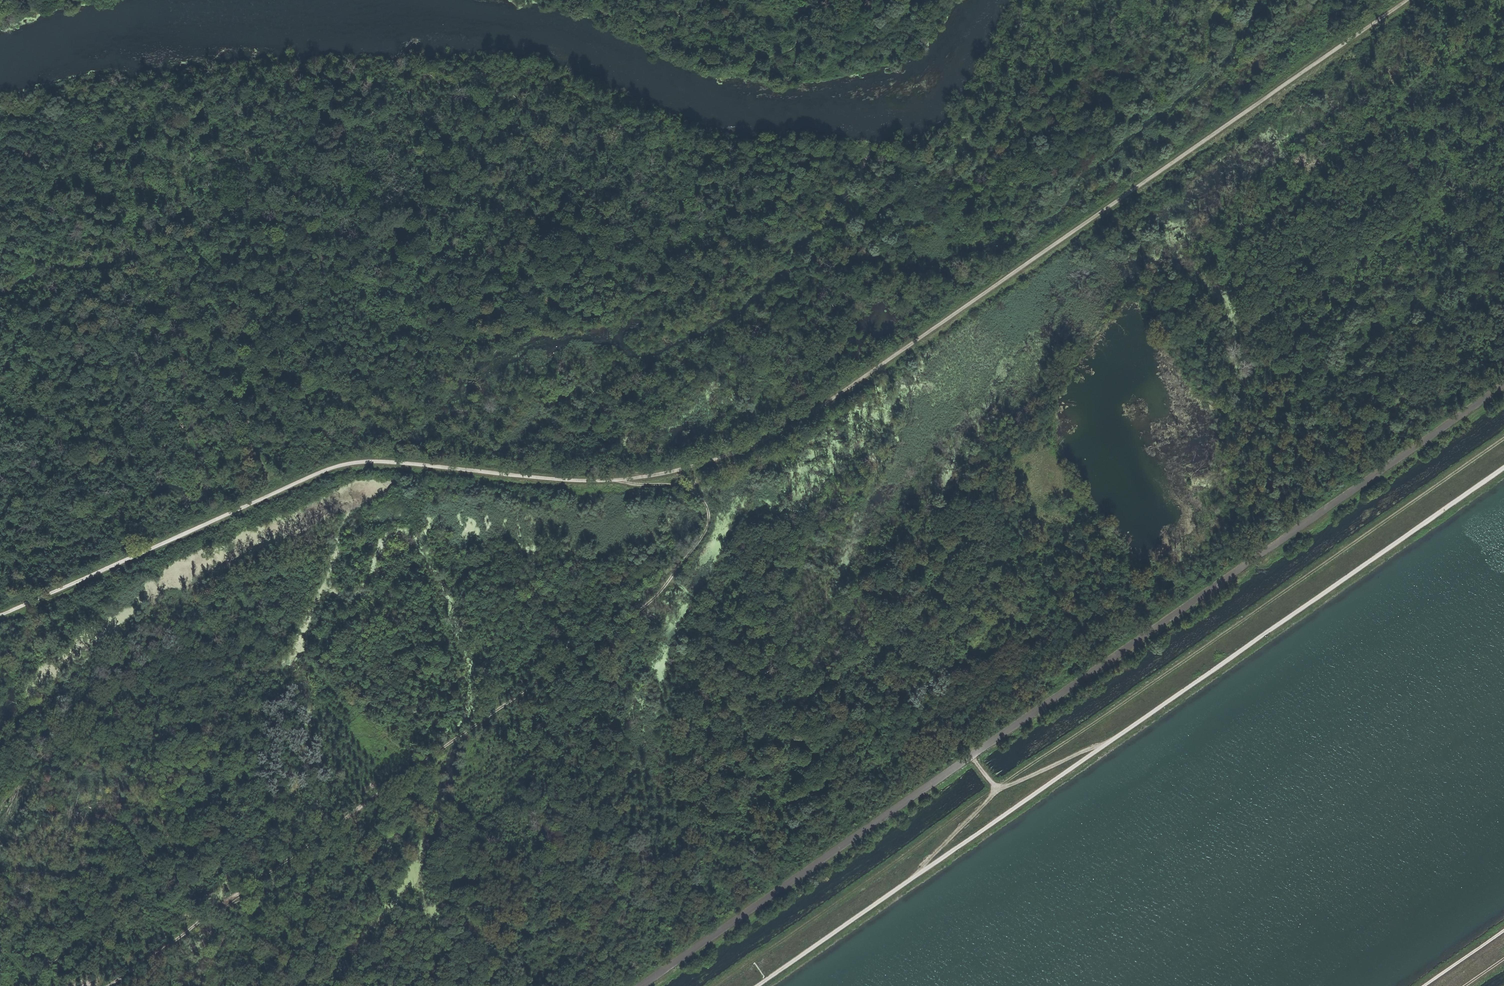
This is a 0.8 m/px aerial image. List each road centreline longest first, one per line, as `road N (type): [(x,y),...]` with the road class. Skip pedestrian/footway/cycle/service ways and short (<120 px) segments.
road 1 (track): [(0,618),(349,464),(604,481),(677,472),(740,452),(790,426),(1406,0)]
road 2 (track): [(717,985),(1503,438)]
road 3 (track): [(1503,466),(758,985)]
road 4 (track): [(618,480),(683,488),(709,506),(701,540),(662,591),(110,985)]
road 5 (track): [(650,310),(538,327),(485,348),(423,342),(343,396),(256,418),(265,475),(235,513)]
road 6 (track): [(906,884),(998,791),(1106,743)]
road 7 (track): [(1040,0),(1050,75),(1014,105)]

